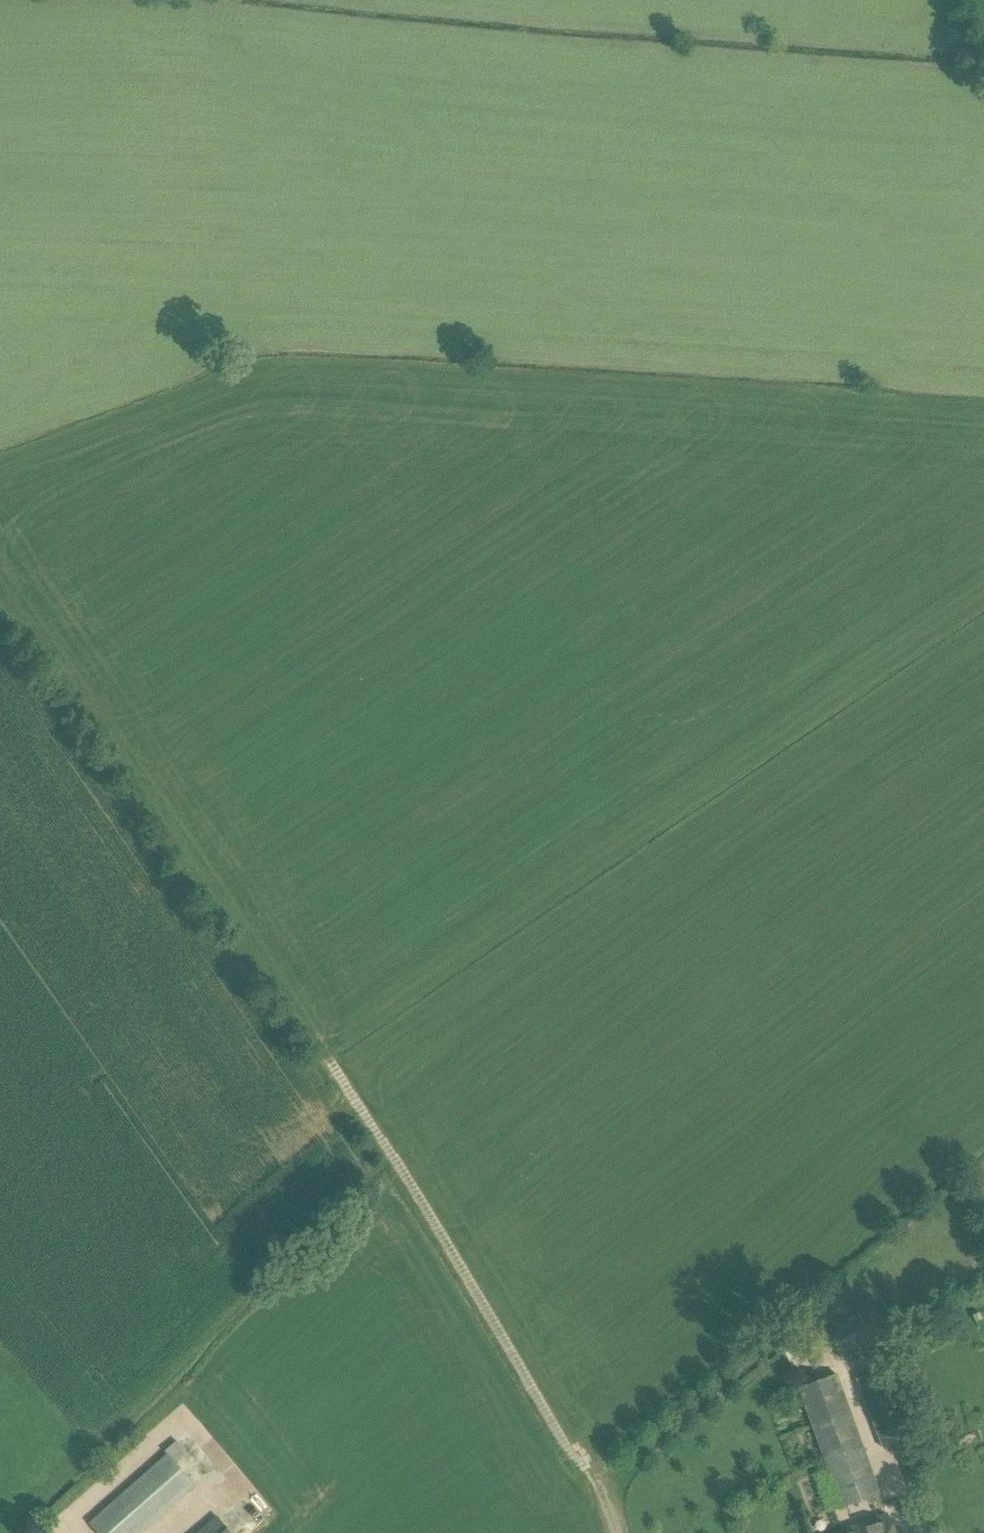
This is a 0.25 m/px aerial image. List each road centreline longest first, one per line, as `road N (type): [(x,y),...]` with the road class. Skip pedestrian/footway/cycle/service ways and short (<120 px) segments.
road 1 (track): [(614,1532),(597,1485),(813,1312)]

